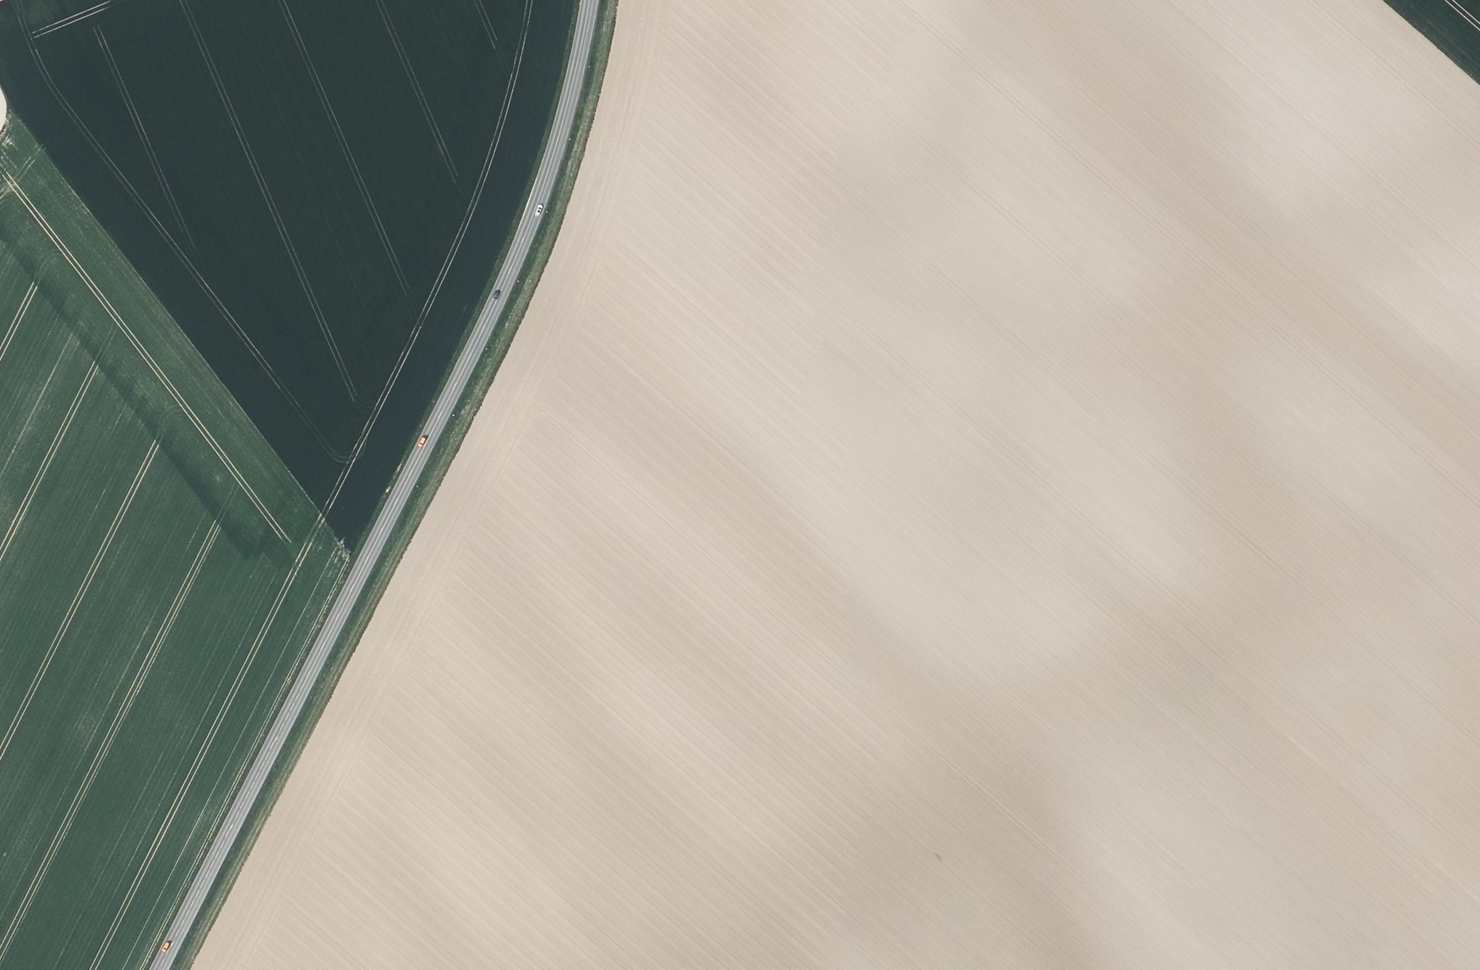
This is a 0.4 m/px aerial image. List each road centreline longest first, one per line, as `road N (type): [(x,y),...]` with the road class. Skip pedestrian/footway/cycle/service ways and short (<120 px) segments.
road 1 (secondary): [(156,969),(539,204),(588,0)]

